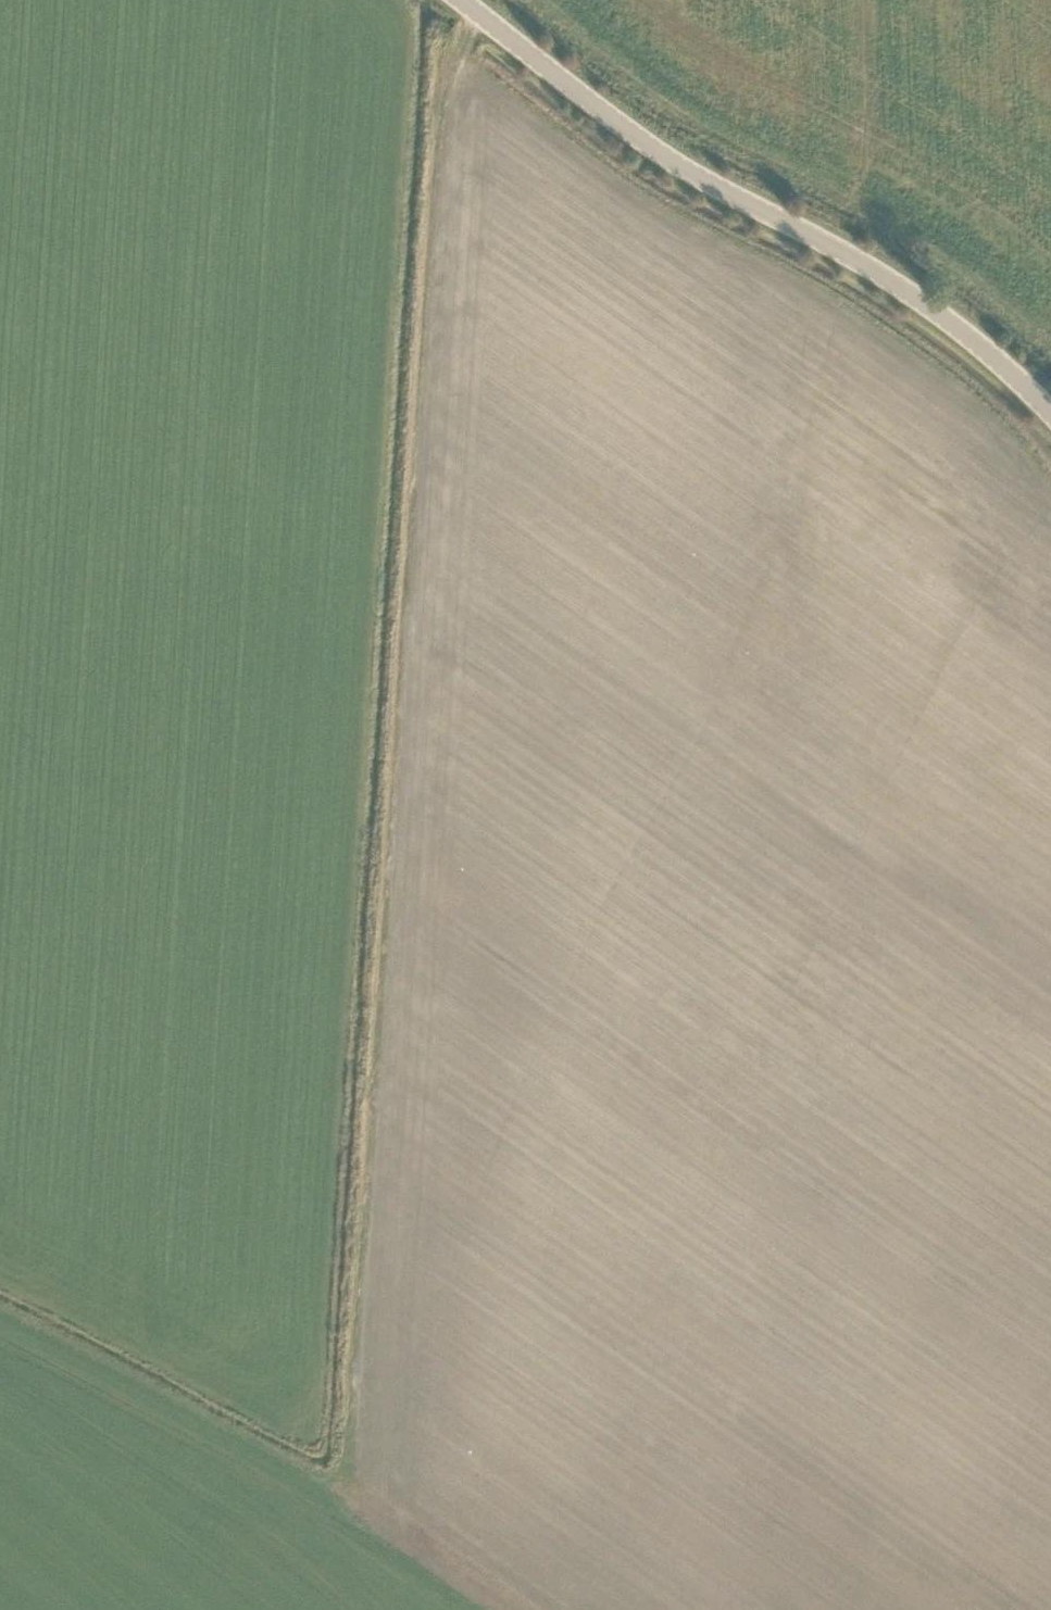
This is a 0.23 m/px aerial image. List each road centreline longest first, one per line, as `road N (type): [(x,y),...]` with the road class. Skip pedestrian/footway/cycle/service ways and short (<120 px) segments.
road 1 (tertiary): [(1050,410),(915,294),(662,156),(466,0)]

